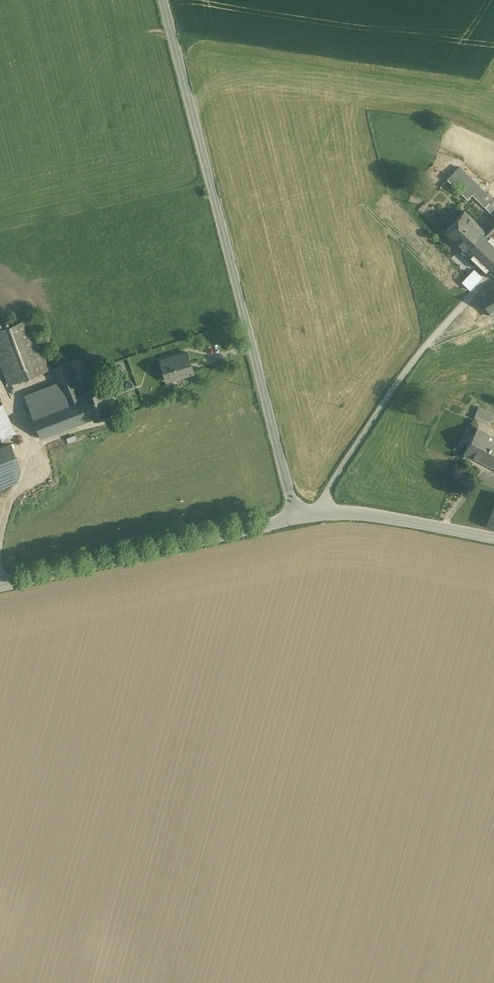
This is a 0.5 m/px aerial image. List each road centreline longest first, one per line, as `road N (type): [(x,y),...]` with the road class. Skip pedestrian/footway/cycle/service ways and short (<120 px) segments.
road 1 (unclassified): [(297,517),(163,0)]
road 2 (tertiary): [(297,517),(0,586)]
road 3 (tertiary): [(493,537),(364,511),(297,517)]

